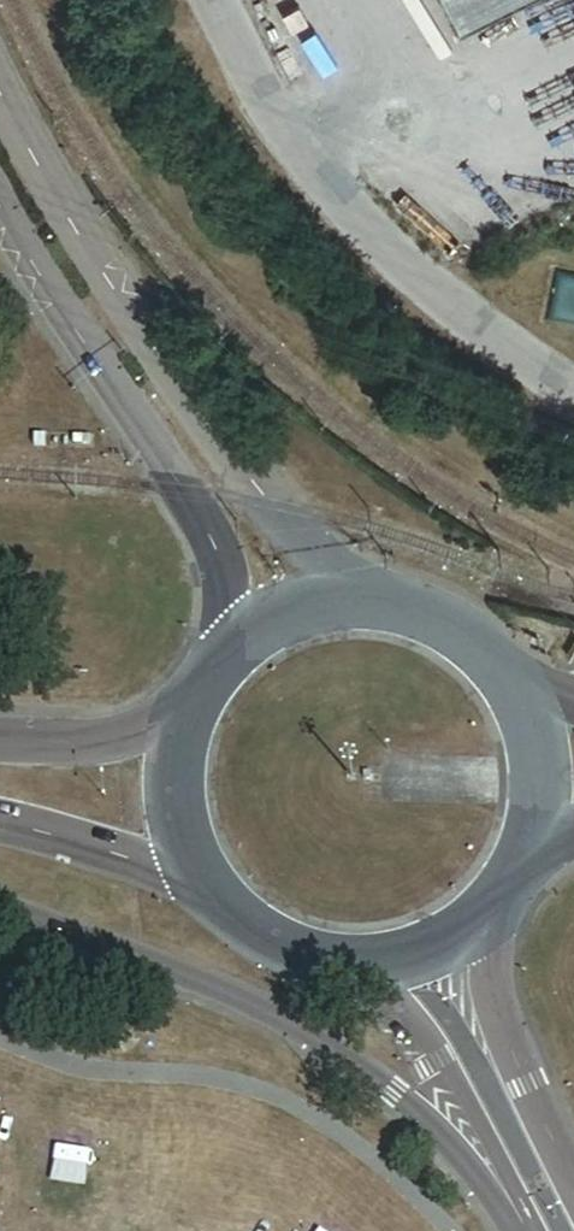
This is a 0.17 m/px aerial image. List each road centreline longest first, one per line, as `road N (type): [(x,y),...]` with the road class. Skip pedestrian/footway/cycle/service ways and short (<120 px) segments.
road 1 (tertiary): [(371,606),(276,506),(97,273),(0,89)]
road 2 (tertiary): [(0,909),(278,1019),(482,1153)]
road 3 (tertiary): [(0,213),(185,490),(222,572),(239,659)]
road 4 (tertiary): [(573,1179),(519,1074),(492,997),(492,913)]
road 5 (tertiary): [(366,964),(482,1153)]
road 6 (secondary): [(0,817),(209,873)]
road 7 (secondary): [(199,719),(131,738),(0,745)]
road 8 (secondary): [(209,873),(238,911),(275,940),(319,958),(366,964)]
road 9 (secondary): [(514,683),(475,643),(426,616),(371,606)]
road 10 (secondary): [(537,839),(546,785),(537,731),(514,683)]
road 11 (secondary): [(199,719),(187,770),(191,823),(209,873)]
road 12 (secondary): [(371,606),(323,611),(278,629),(239,659)]
road 13 (secondary): [(366,964),(434,951),(492,913)]

